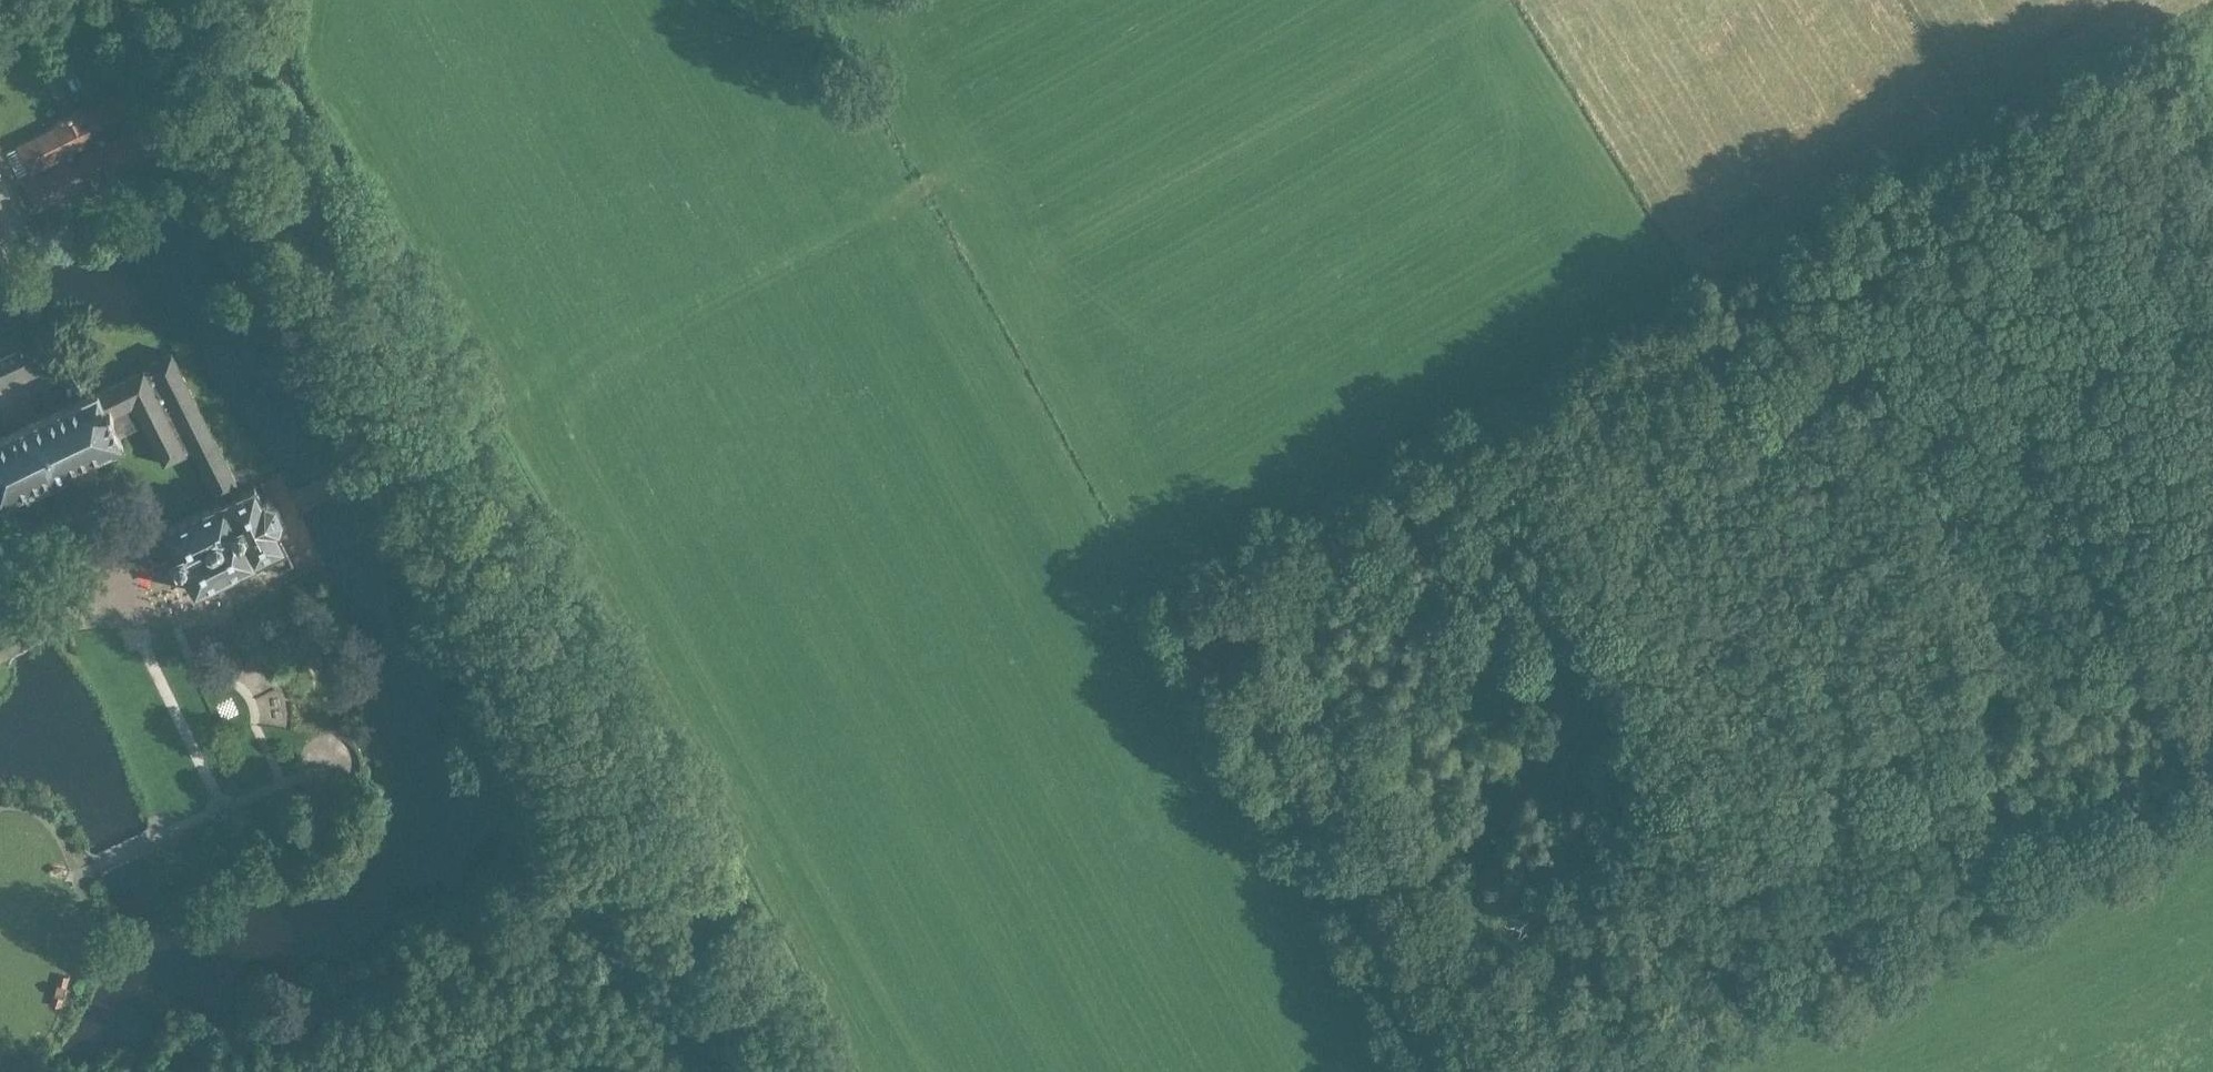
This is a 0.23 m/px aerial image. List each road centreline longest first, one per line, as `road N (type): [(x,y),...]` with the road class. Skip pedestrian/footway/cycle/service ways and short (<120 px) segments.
road 1 (track): [(1489,1071),(1525,985),(1583,910),(1647,856),(1852,742),(2070,647),(2124,615),(2155,586)]
road 2 (track): [(1542,1071),(2212,745)]
road 3 (track): [(421,437),(772,1071)]
road 4 (track): [(1439,1071),(1154,552)]
road 5 (track): [(2155,586),(2192,502),(2202,432),(2197,364),(2173,299),(2114,213),(2008,86)]
road 6 (track): [(421,437),(256,119)]

